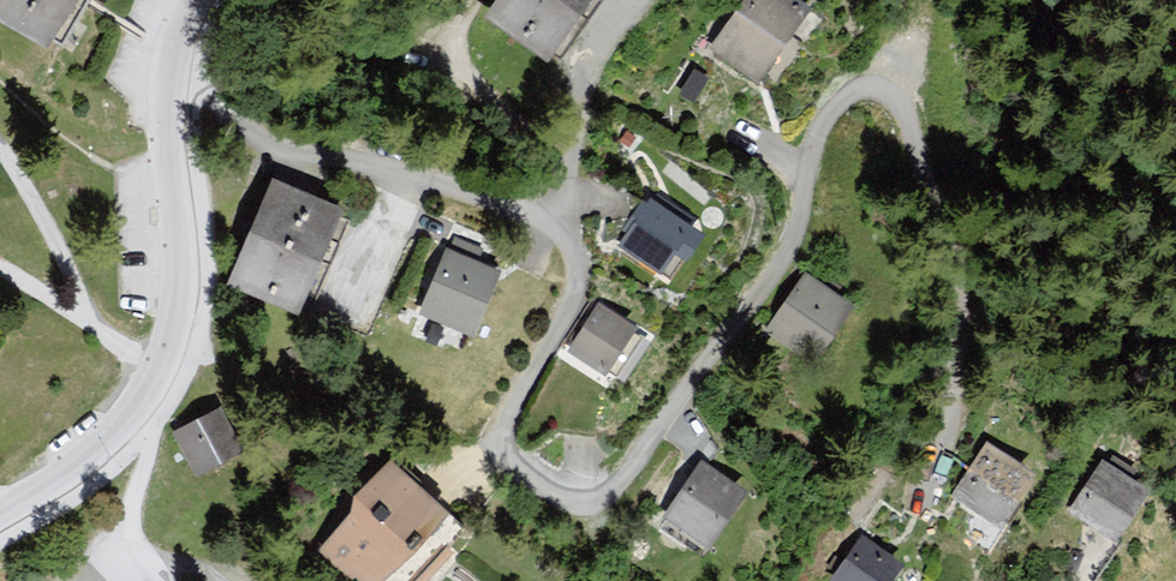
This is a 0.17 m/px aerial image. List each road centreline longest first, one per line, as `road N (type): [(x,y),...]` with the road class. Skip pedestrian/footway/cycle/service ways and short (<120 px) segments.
road 1 (tertiary): [(197,0),(171,53),(163,125),(183,246),(174,338),(121,438),(0,522)]

